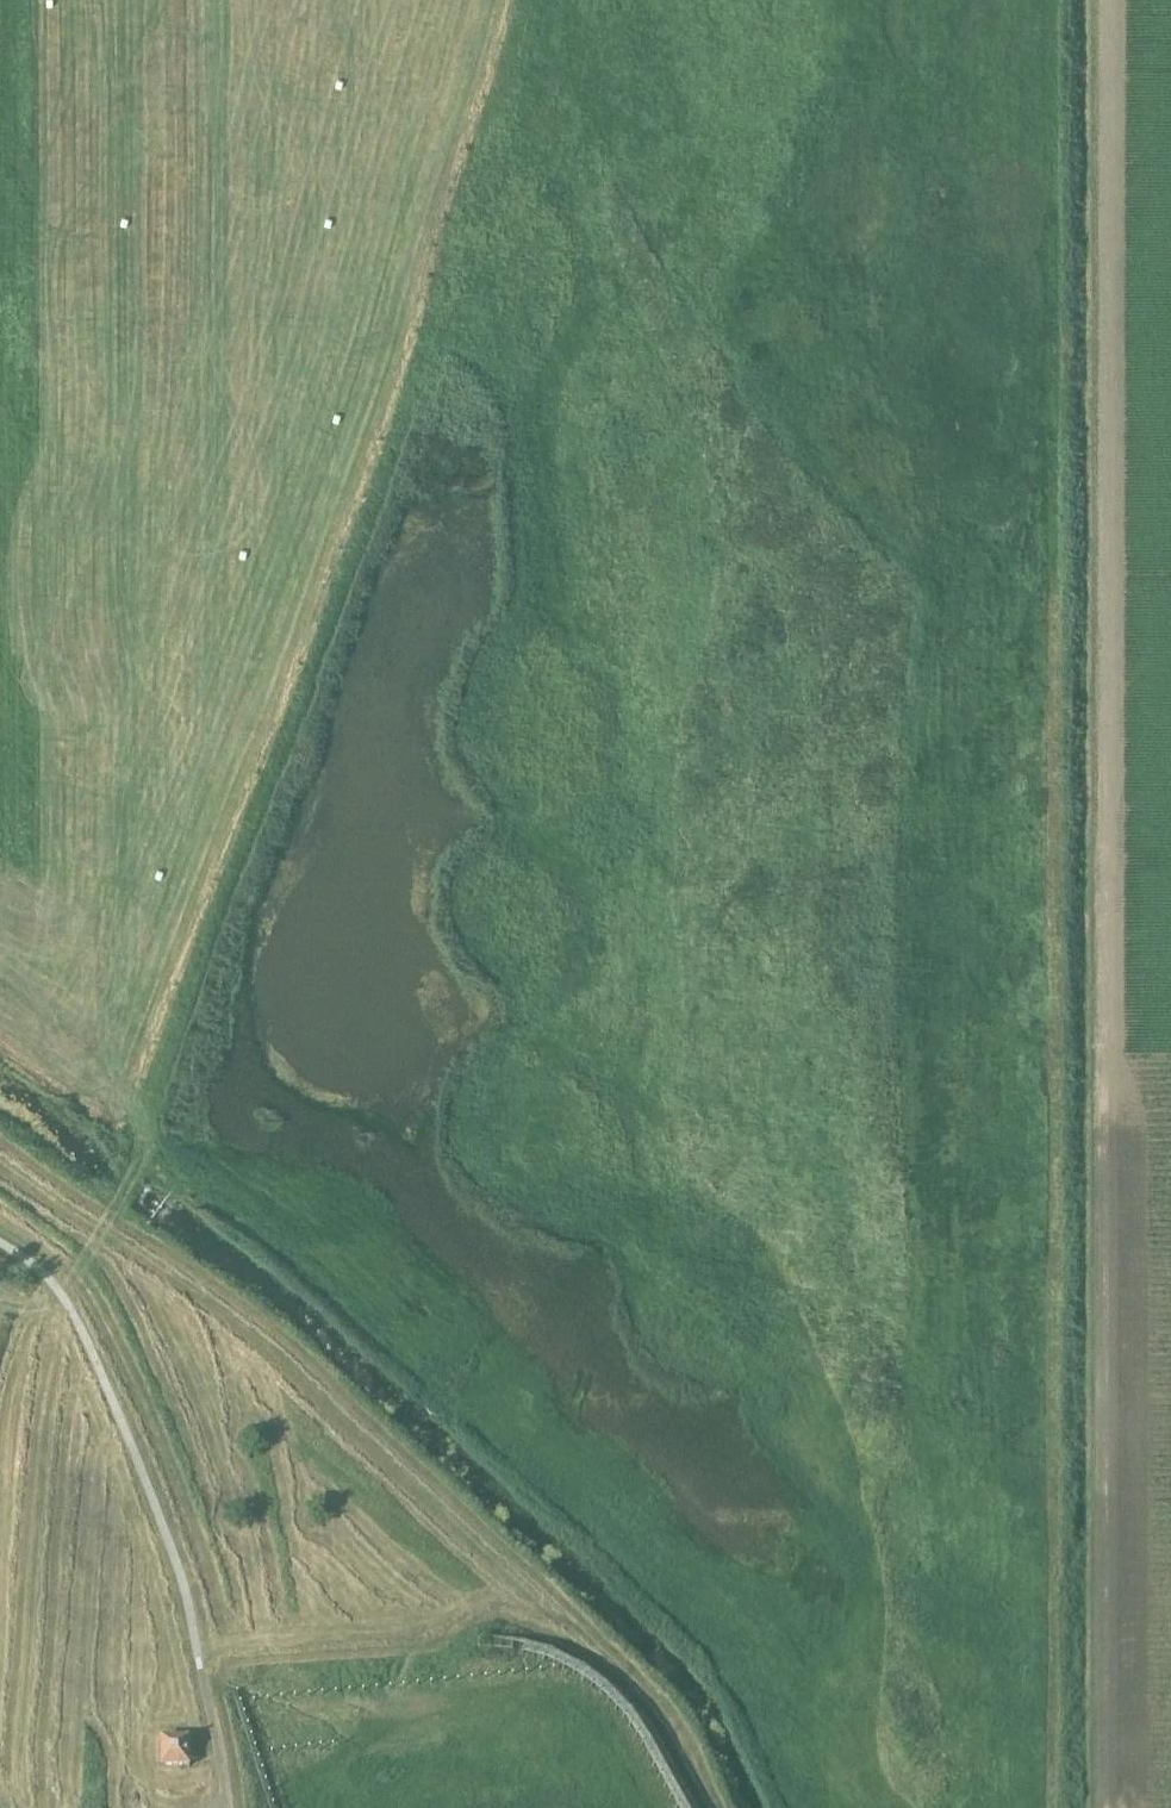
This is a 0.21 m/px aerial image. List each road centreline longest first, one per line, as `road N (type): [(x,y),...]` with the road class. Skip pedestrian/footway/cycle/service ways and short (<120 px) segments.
road 1 (track): [(58,1290),(144,1152),(151,1111)]
road 2 (track): [(0,1438),(7,1364),(21,1331),(58,1290)]

